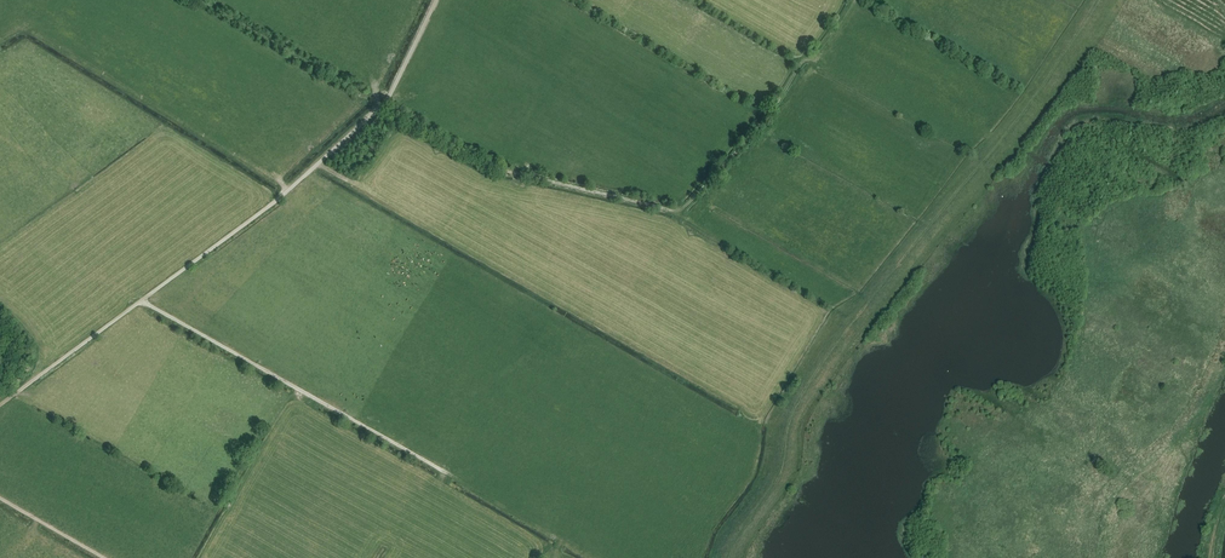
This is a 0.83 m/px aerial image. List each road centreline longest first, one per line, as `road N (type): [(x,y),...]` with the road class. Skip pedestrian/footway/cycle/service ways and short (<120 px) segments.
road 1 (track): [(383,105),(502,171),(680,210),(808,60)]
road 2 (track): [(0,405),(280,197),(383,105)]
road 3 (track): [(139,302),(440,470)]
road 4 (track): [(198,0),(383,105)]
road 5 (track): [(0,497),(105,557)]

